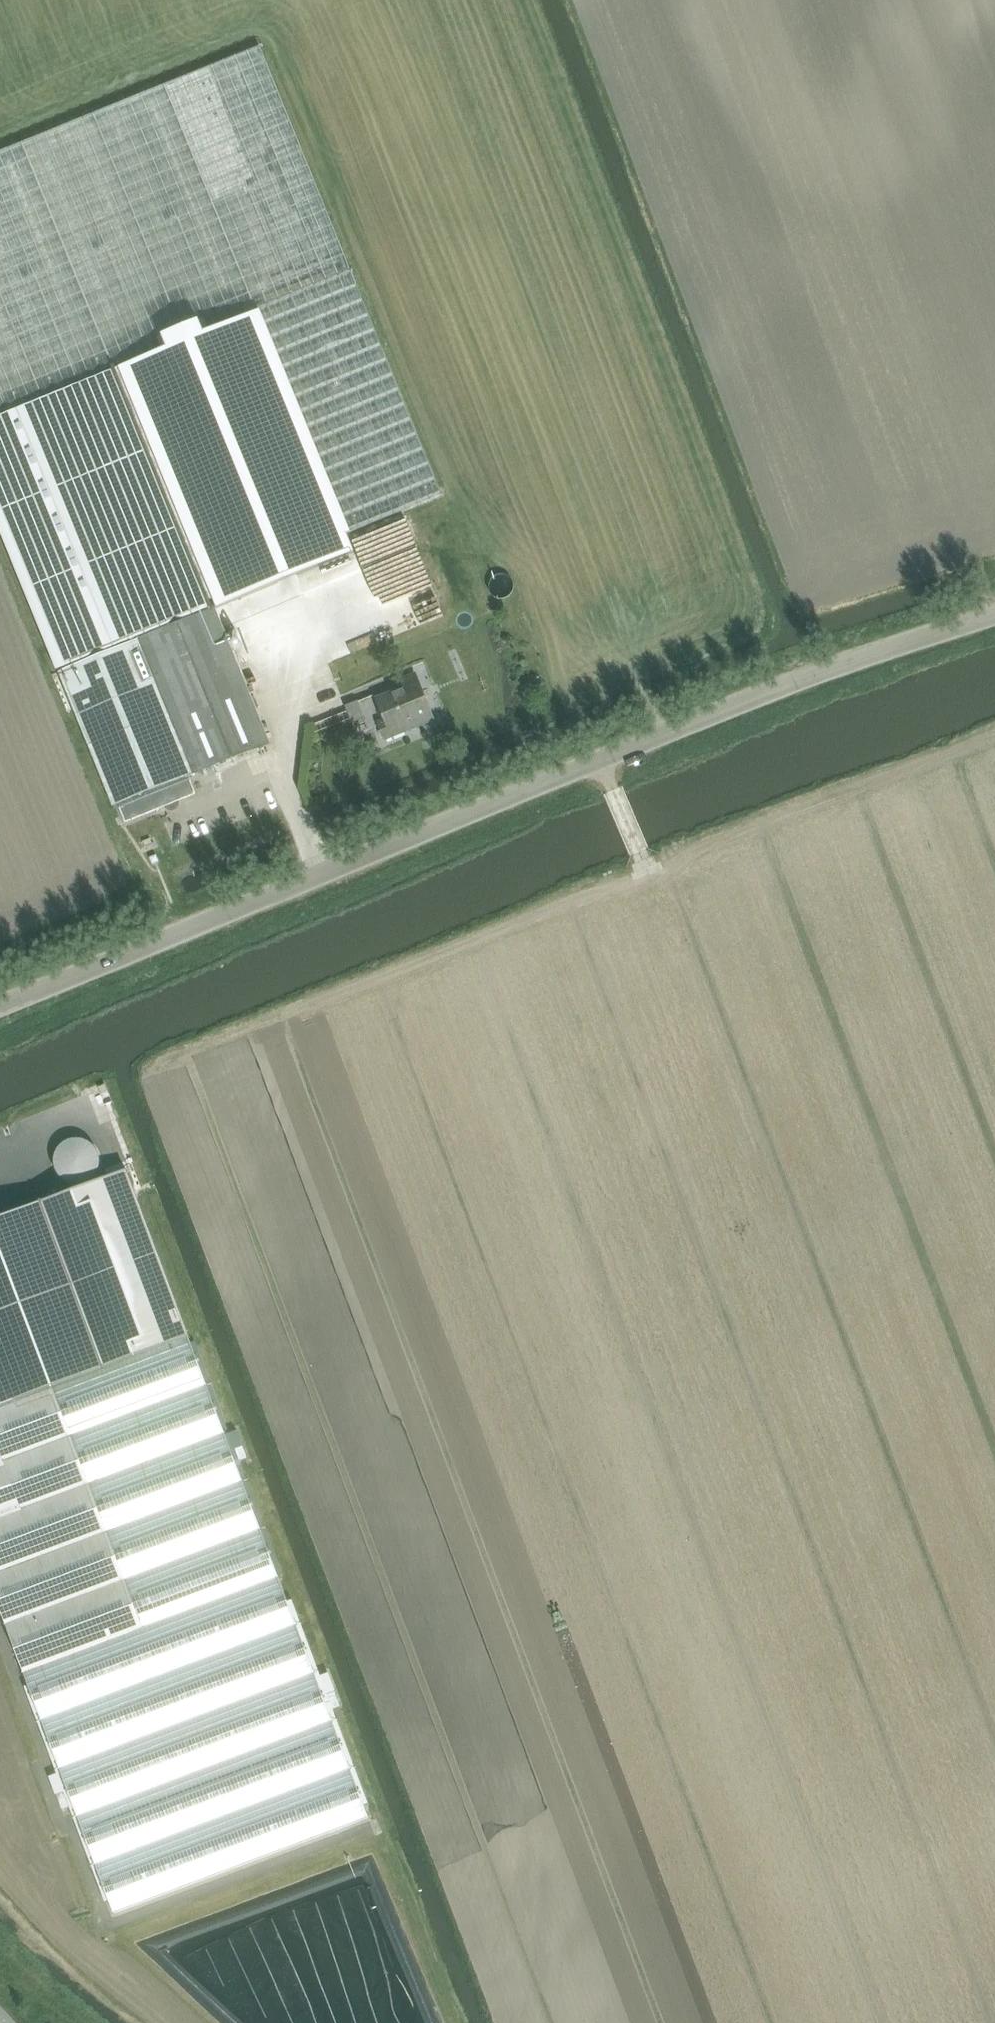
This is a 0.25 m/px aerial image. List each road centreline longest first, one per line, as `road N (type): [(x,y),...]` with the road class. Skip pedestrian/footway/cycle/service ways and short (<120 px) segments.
road 1 (unclassified): [(0,1004),(808,677),(994,615)]

